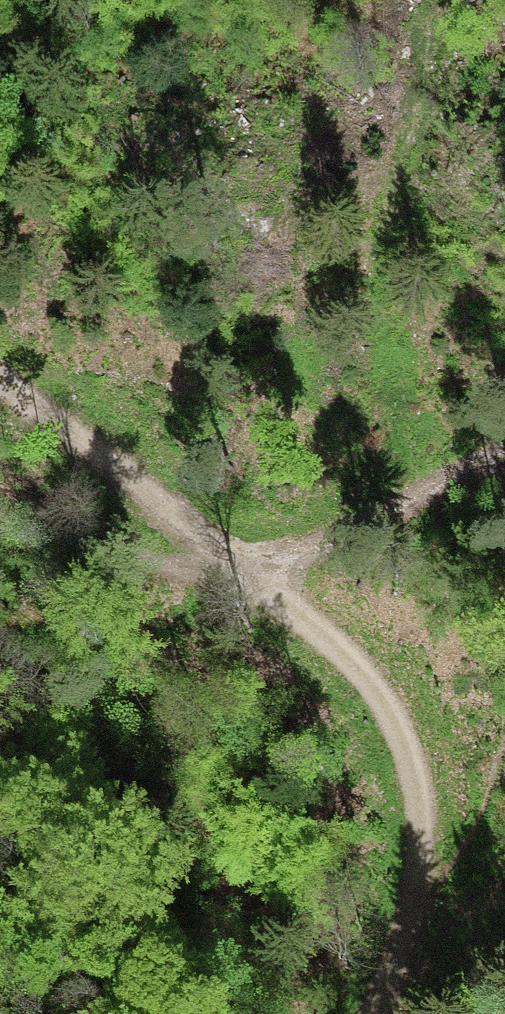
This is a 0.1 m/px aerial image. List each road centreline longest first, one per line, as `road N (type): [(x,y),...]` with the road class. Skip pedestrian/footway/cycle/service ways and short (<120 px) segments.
road 1 (track): [(397,1013),(422,951),(423,885),(399,724),(376,681),(297,601),(0,385)]
road 2 (track): [(0,548),(230,558),(314,541),(504,456)]

